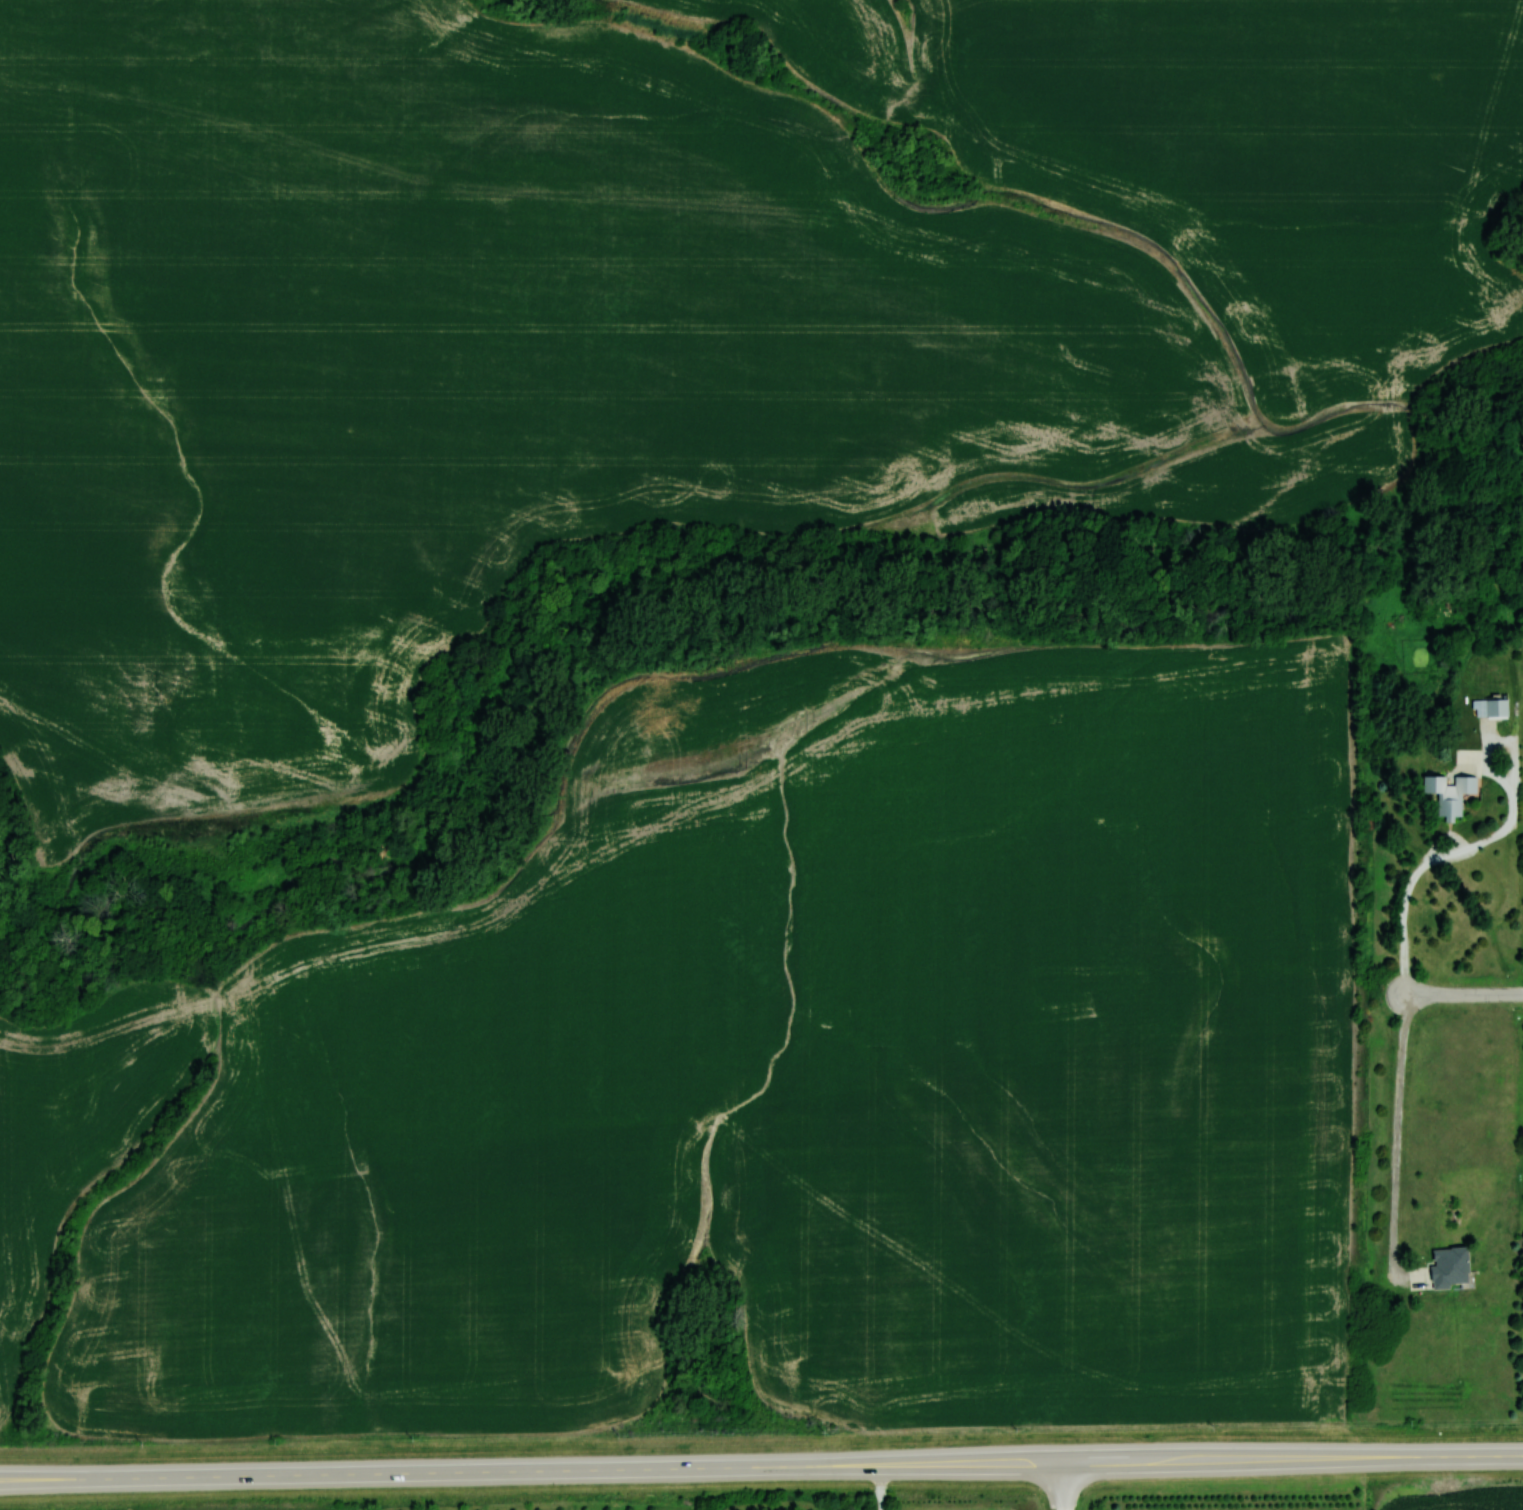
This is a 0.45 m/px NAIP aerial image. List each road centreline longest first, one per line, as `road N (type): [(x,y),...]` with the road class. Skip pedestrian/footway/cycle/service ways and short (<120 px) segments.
road 1 (tertiary): [(1522,1456),(0,1480)]

